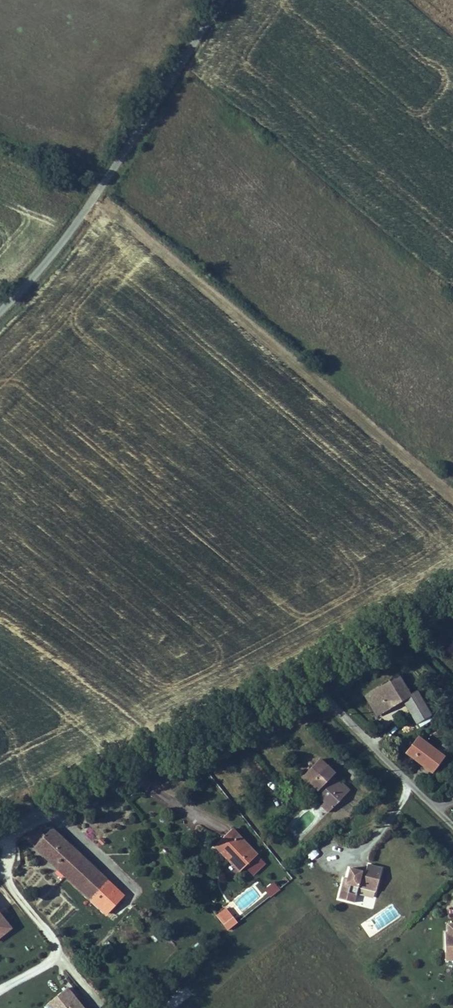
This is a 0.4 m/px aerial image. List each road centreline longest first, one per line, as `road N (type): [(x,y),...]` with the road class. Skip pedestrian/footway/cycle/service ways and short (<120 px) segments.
road 1 (tertiary): [(0,311),(75,225),(222,0)]
road 2 (secondary): [(1,832),(307,677)]
road 3 (residential): [(452,823),(307,677)]
road 4 (residential): [(0,989),(49,962),(55,945),(7,880),(1,832)]
road 5 (secondary): [(307,677),(452,595)]

